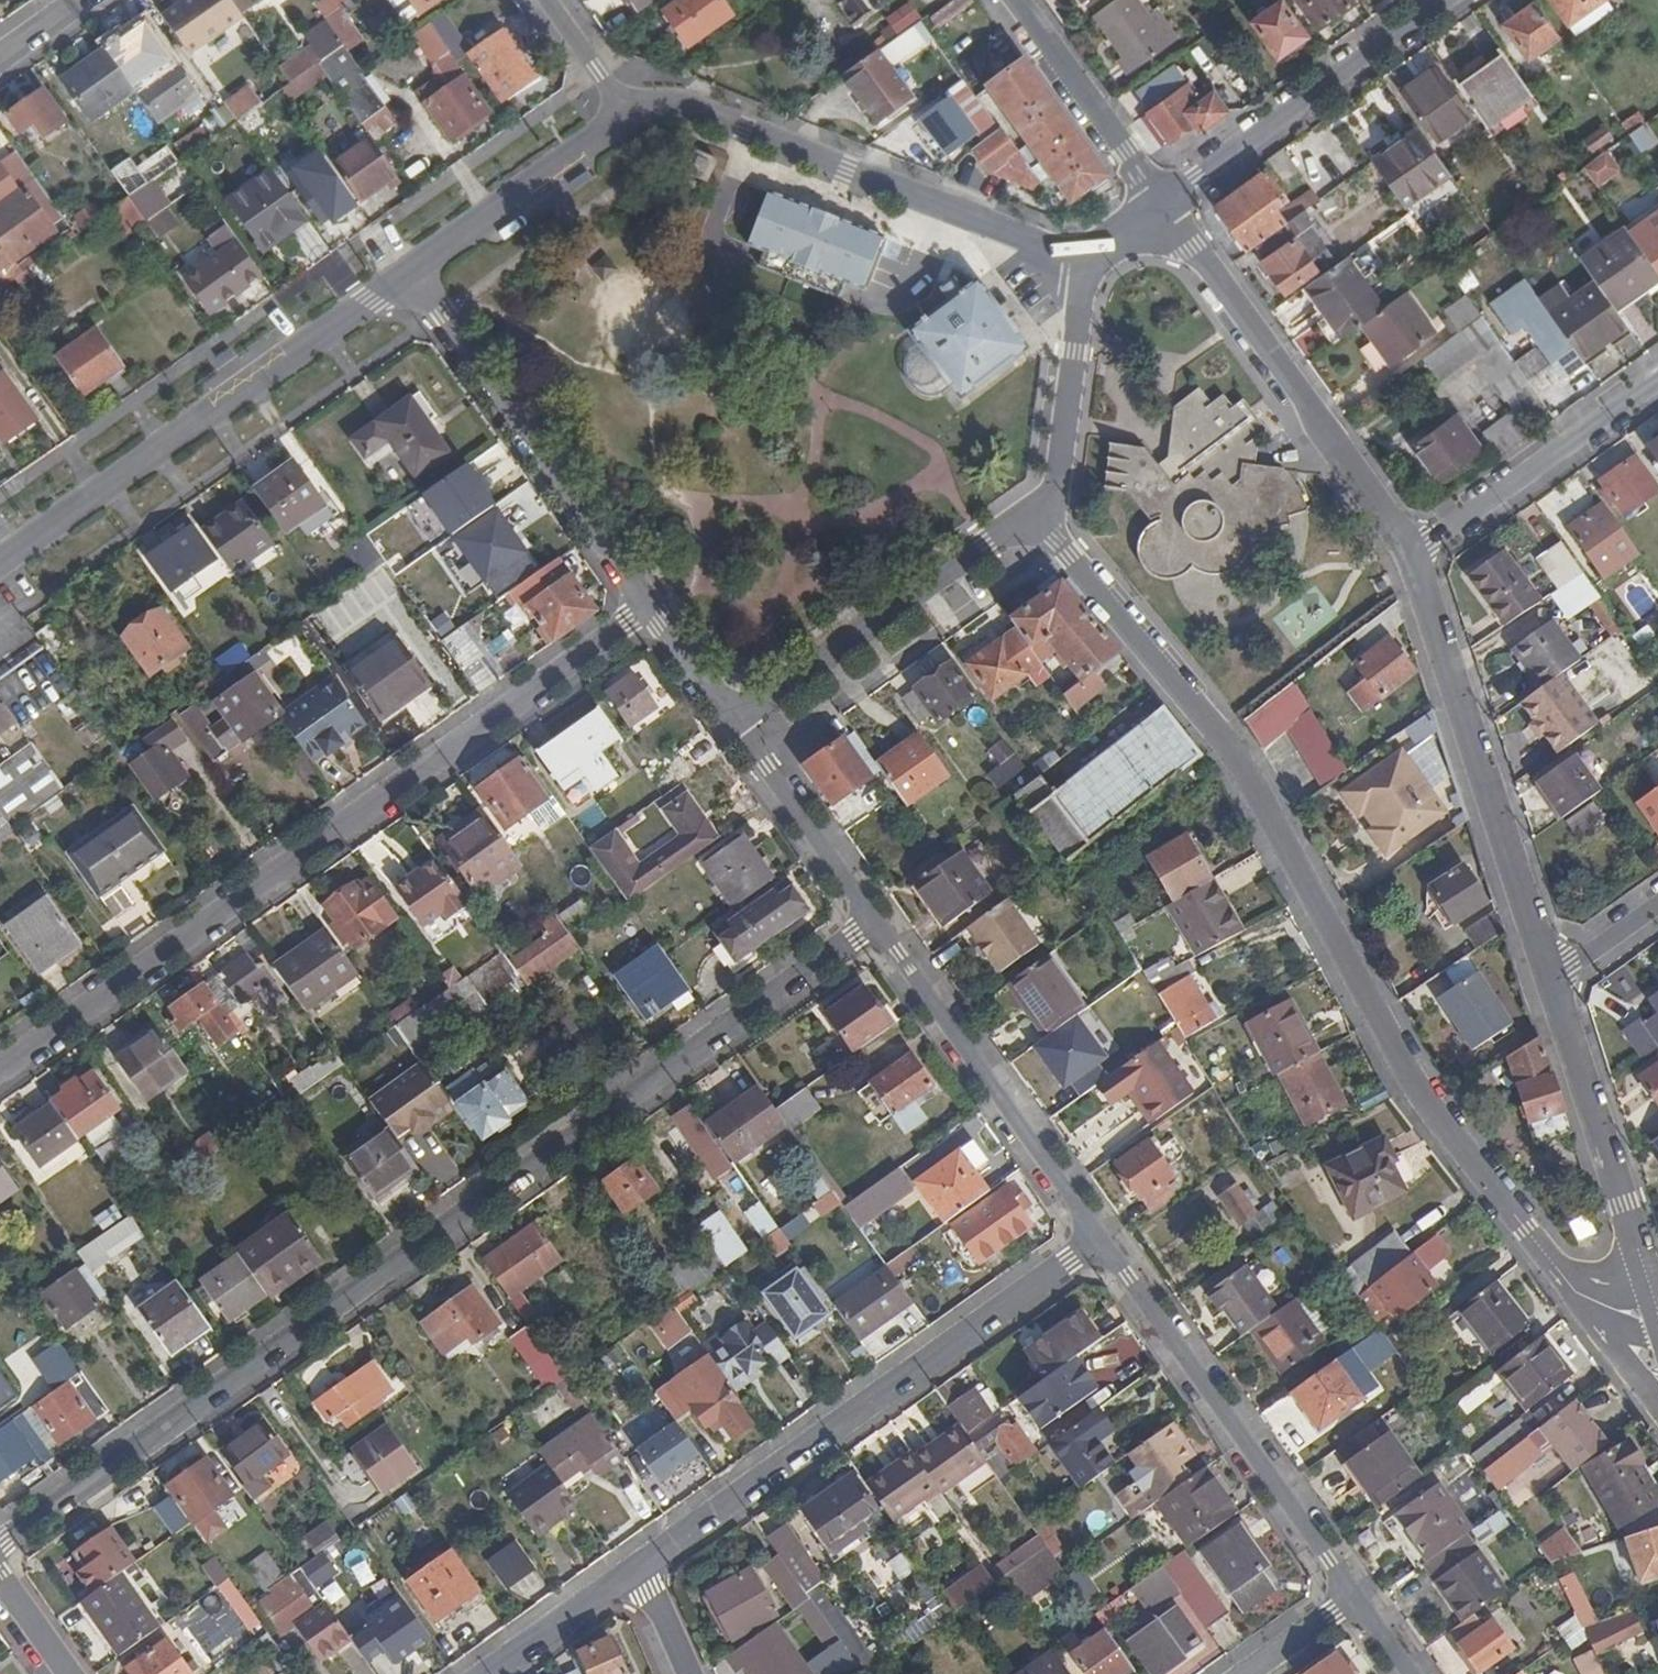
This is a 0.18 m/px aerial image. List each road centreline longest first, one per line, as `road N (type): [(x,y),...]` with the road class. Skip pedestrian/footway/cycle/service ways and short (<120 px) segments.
road 1 (residential): [(871,923),(0,1544)]
road 2 (residential): [(1037,515),(1220,743),(1390,1061),(1558,1274),(1657,1323)]
road 3 (unclassified): [(0,1065),(647,607)]
road 4 (residential): [(624,1555),(1097,1237)]
road 5 (unclassified): [(0,565),(411,275)]
road 6 (unclassified): [(624,120),(664,105),(745,129),(1079,261)]
road 7 (residential): [(1548,979),(1403,553)]
road 8 (residential): [(1350,1599),(1097,1237)]
road 9 (residential): [(1403,553),(1161,207)]
road 10 (unclassified): [(647,607),(411,275)]
road 11 (residential): [(1097,1237),(900,952),(871,923)]
road 12 (unclassified): [(1037,515),(732,723)]
road 13 (residential): [(1161,207),(1447,0)]
road 14 (residential): [(1657,1314),(1548,979)]
road 15 (residential): [(1657,373),(1403,553)]
road 16 (unclassified): [(411,275),(624,120)]
road 17 (unclassified): [(1161,207),(1004,0)]
road 18 (unclassified): [(1079,261),(1048,490),(1037,515)]
road 19 (residential): [(871,923),(732,723)]
road 20 (residential): [(460,1673),(624,1555)]
road 21 (unclassified): [(732,723),(647,607)]
road 22 (residential): [(624,120),(545,0)]
road 23 (residential): [(1548,979),(1657,900)]
road 24 (residential): [(624,1555),(681,1673)]
road 25 (residential): [(1243,1673),(1350,1599)]

